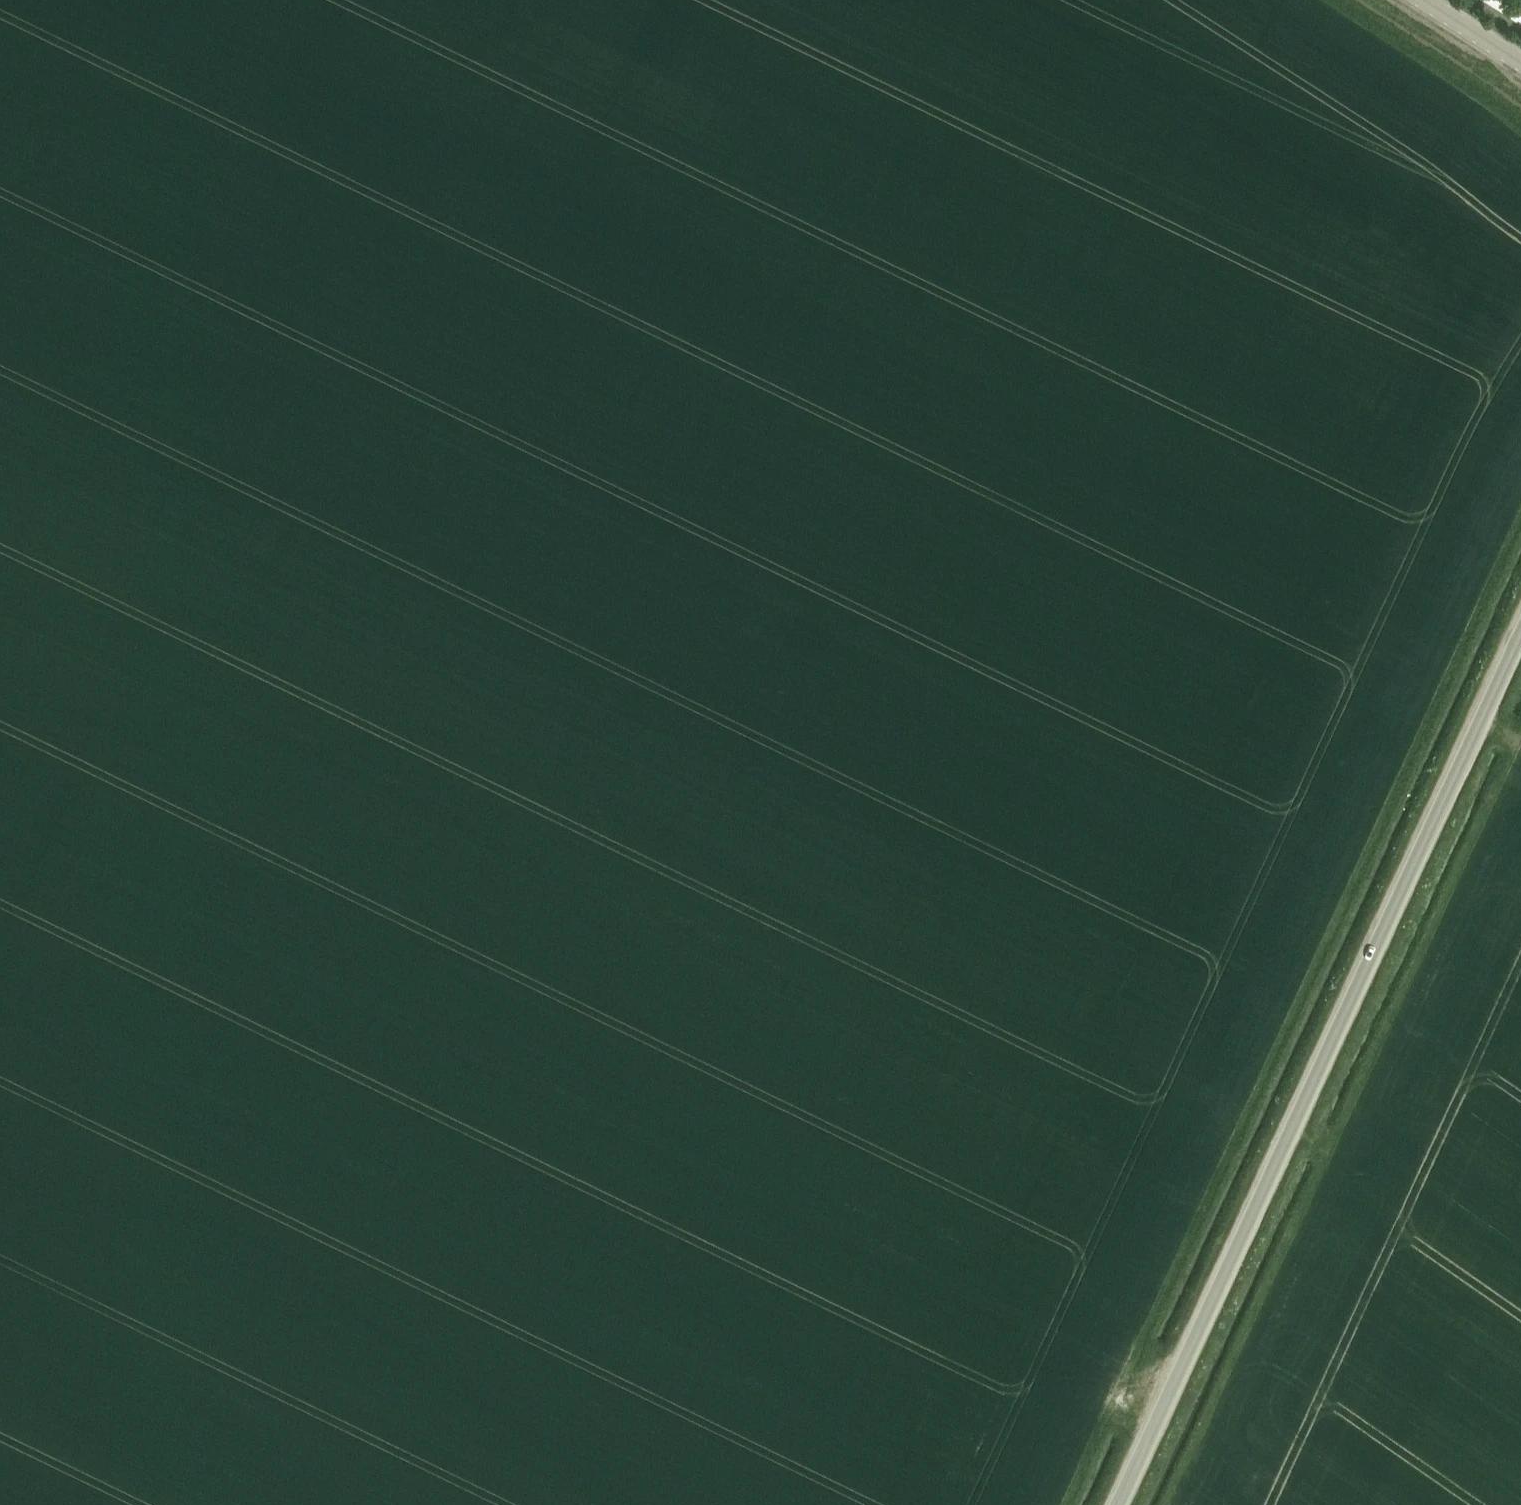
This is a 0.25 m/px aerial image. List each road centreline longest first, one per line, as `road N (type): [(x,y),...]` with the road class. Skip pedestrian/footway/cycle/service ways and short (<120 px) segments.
road 1 (unclassified): [(1120,1504),(1520,640)]
road 2 (secondary): [(1520,66),(1419,0)]

